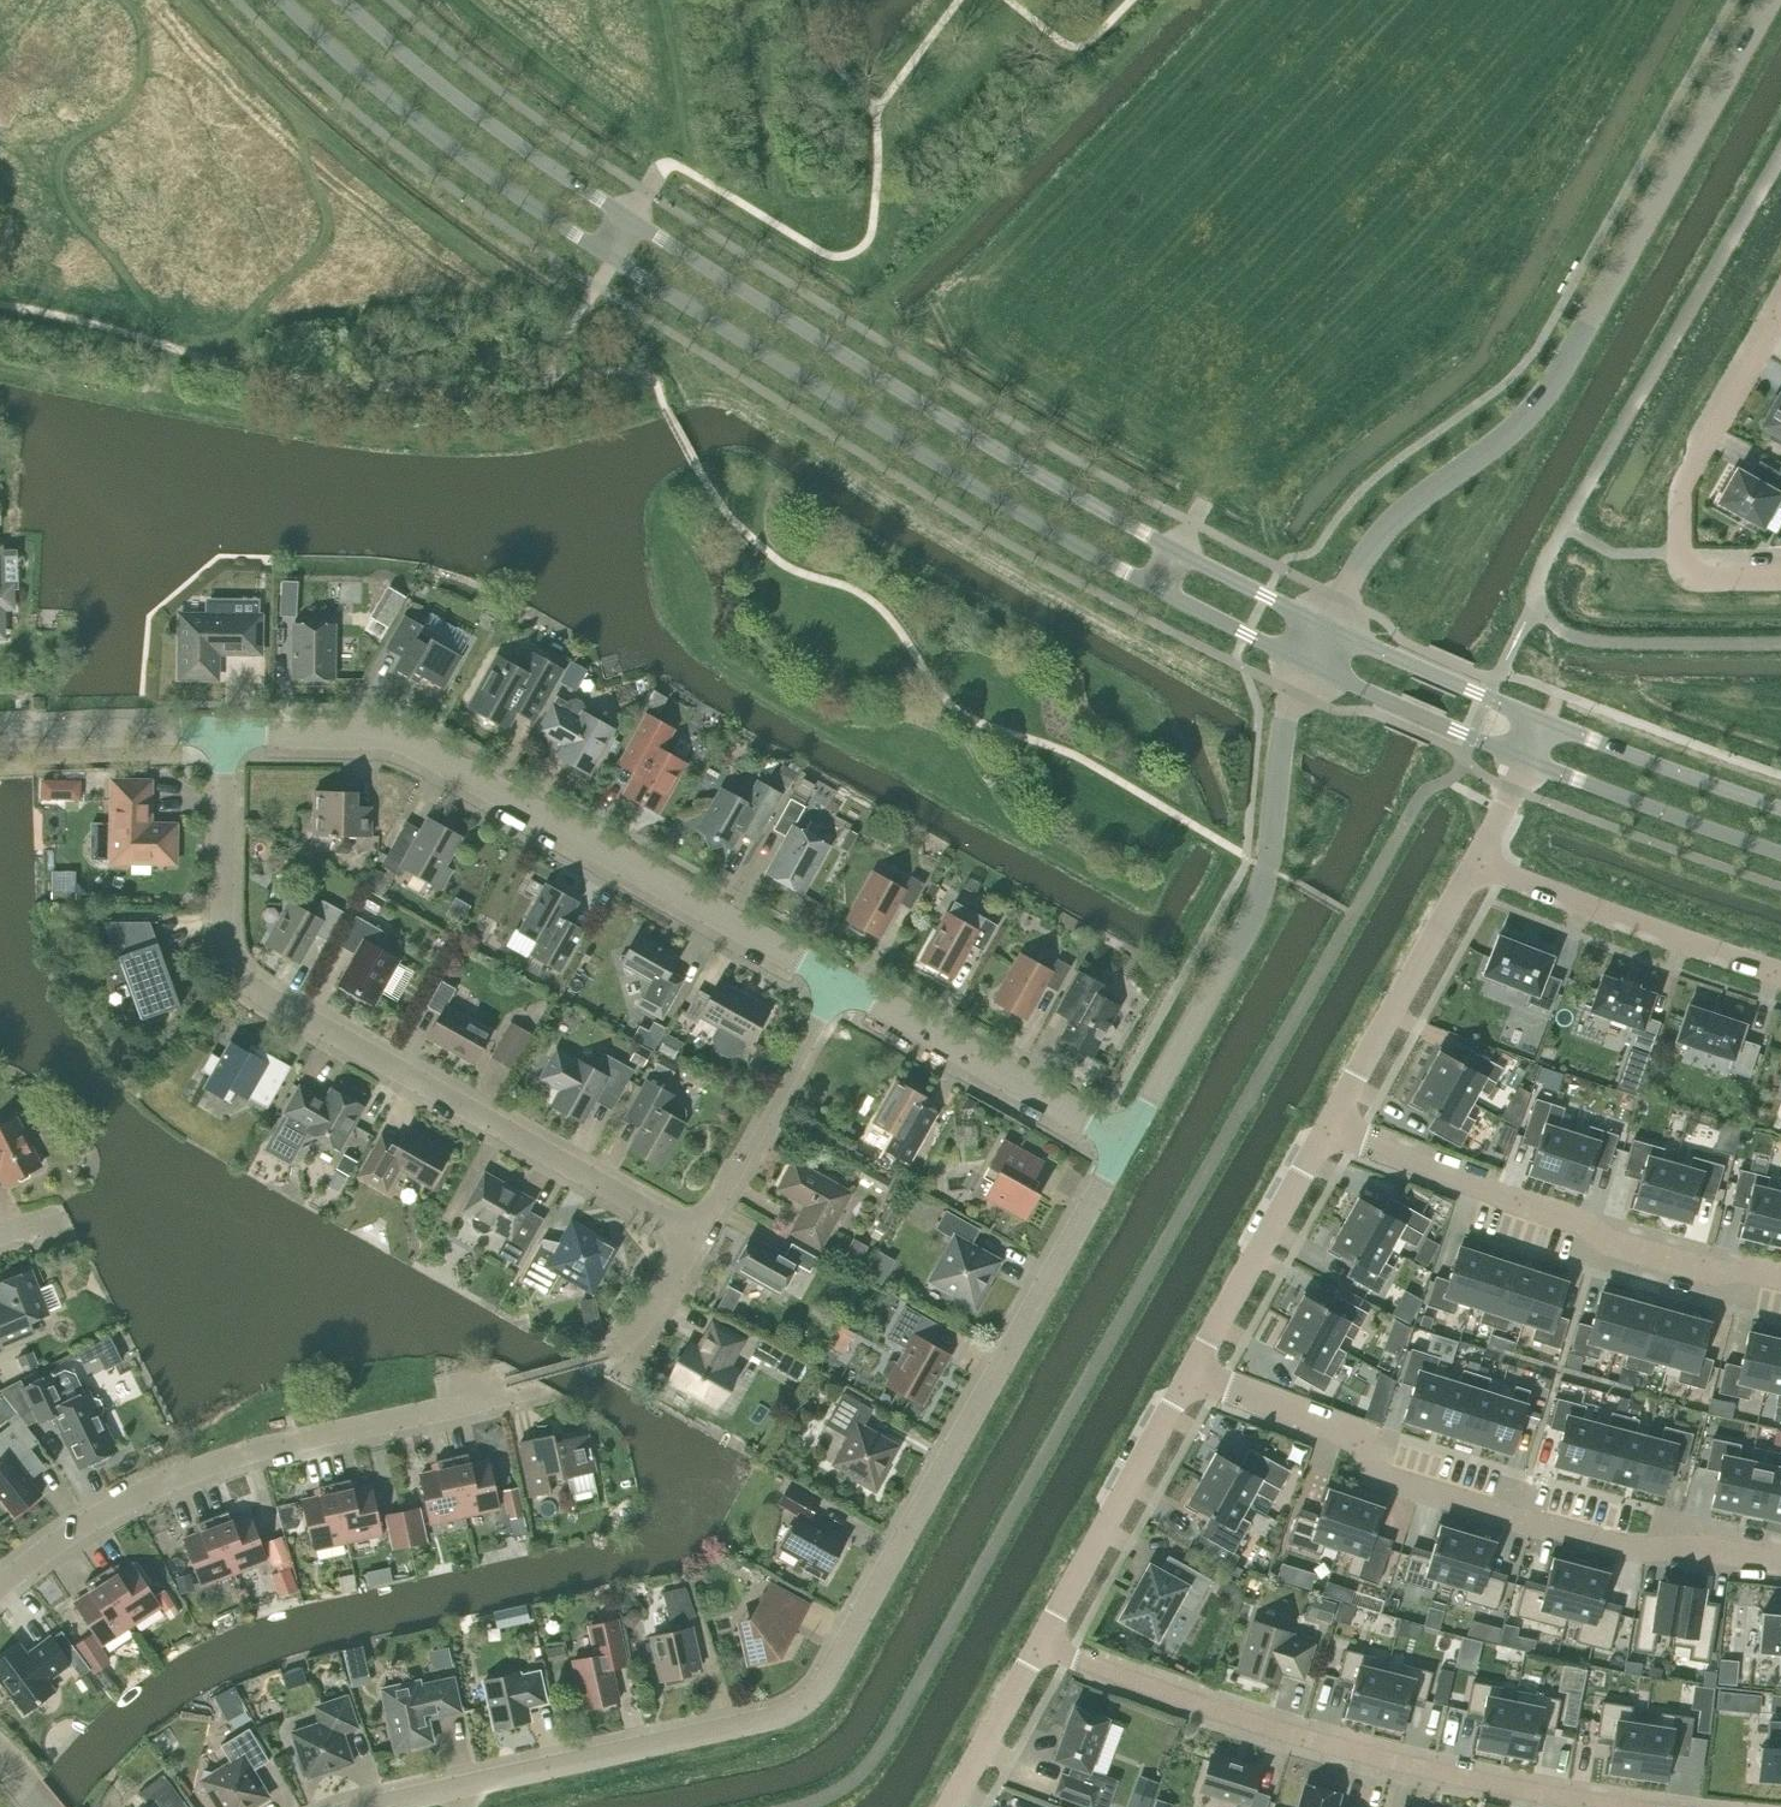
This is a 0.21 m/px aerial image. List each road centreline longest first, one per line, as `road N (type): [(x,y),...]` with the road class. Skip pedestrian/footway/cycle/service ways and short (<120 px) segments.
road 1 (tertiary): [(281,0),(433,134),(548,217),(1031,519),(1312,665)]
road 2 (tertiary): [(1330,628),(1099,509),(635,223),(507,138),(344,0)]
road 3 (residential): [(365,1806),(760,1722),(809,1698),(1127,1141)]
road 4 (unclassified): [(1330,628),(1396,521),(1541,403),(1770,0)]
road 5 (residential): [(695,1235),(238,972),(222,924),(225,730)]
road 6 (unclassified): [(225,730),(374,732),(421,746),(839,980)]
road 7 (residential): [(1780,1560),(1697,1547),(1628,1548),(1448,1499),(1378,1477),(1361,1447),(1333,1429),(1189,1375)]
road 8 (residential): [(1627,1806),(1301,1736),(1041,1643)]
road 9 (residential): [(0,1586),(79,1526),(215,1461),(487,1398)]
road 10 (unclassified): [(1127,1141),(1263,892),(1288,717),(1312,665)]
road 11 (track): [(1537,606),(1549,552),(1780,156)]
road 12 (residential): [(1780,1275),(1751,1268),(1718,1273),(1613,1244),(1583,1221),(1328,1124)]
road 13 (unclassified): [(1780,315),(1681,499),(1688,569),(1722,581),(1780,579)]
road 14 (unclassified): [(839,980),(1127,1141)]
road 15 (residential): [(1474,864),(1780,973)]
road 16 (unclassified): [(1189,1375),(1041,1643)]
road 17 (unclassified): [(1474,864),(1328,1124)]
road 18 (residential): [(695,1235),(839,980)]
road 19 (unclassified): [(1328,1124),(1189,1375)]
road 20 (tertiary): [(1528,759),(1780,854)]
road 21 (track): [(1780,643),(1605,642),(1566,635),(1537,606)]
road 22 (tertiary): [(1780,809),(1547,722)]
road 23 (tertiary): [(1547,722),(1330,628)]
road 24 (tertiary): [(1312,665),(1528,759)]
road 25 (unclassified): [(0,736),(225,730)]
road 26 (unclassified): [(1041,1643),(949,1806)]
road 27 (residential): [(620,1343),(652,1308),(695,1235)]

